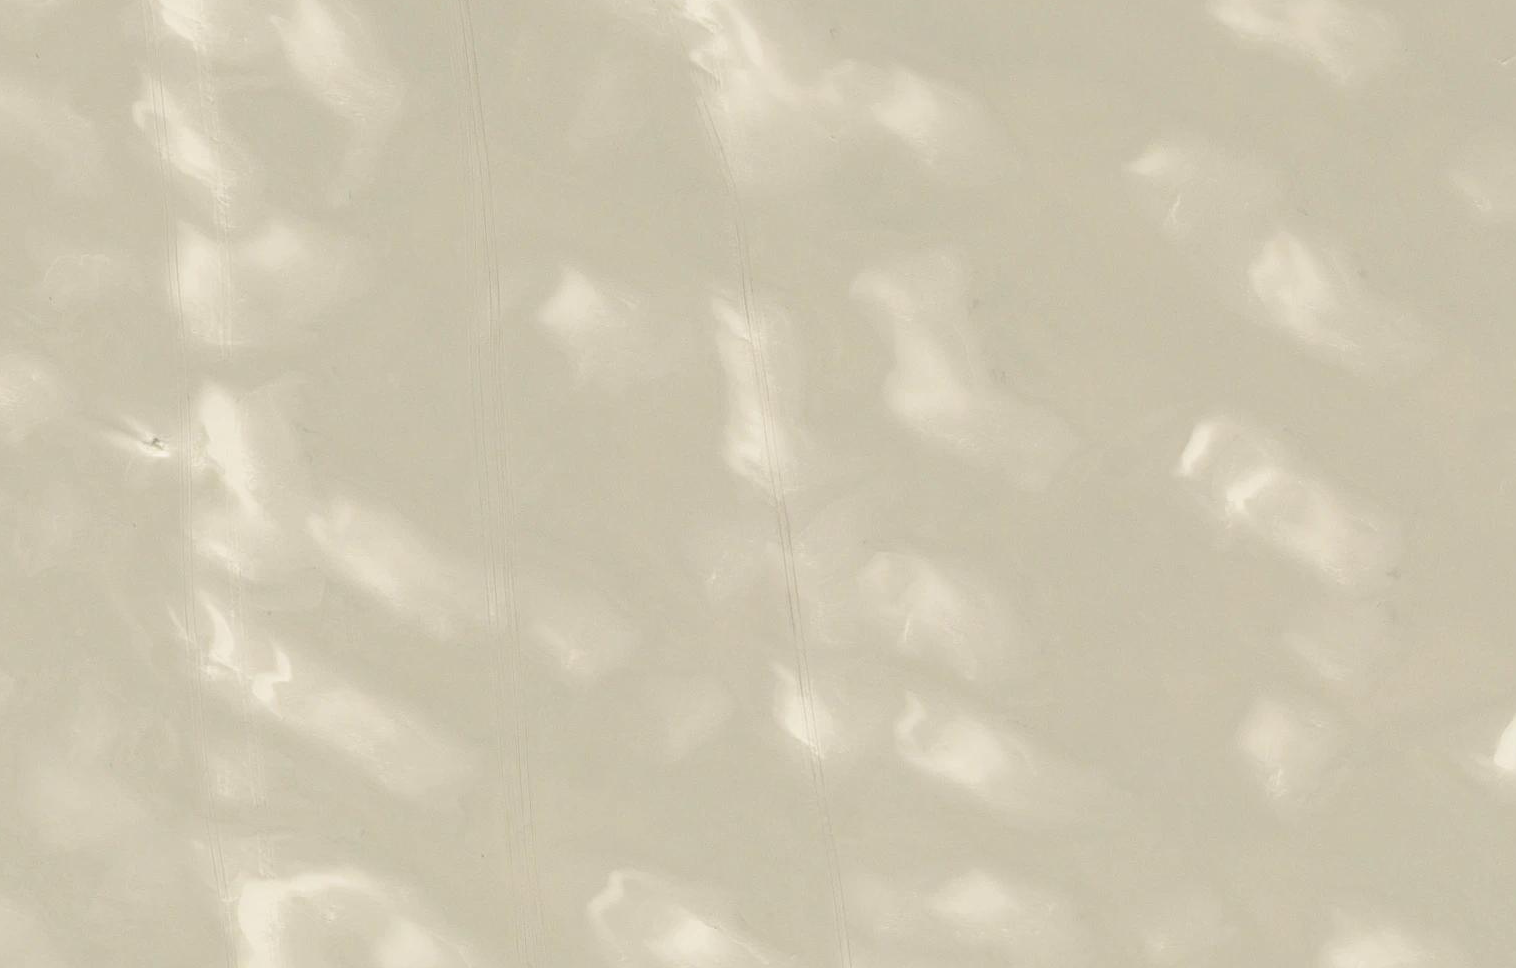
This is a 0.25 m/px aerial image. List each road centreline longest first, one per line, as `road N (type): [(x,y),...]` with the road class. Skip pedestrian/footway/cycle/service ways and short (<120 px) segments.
road 1 (track): [(1331,967),(1274,0)]

